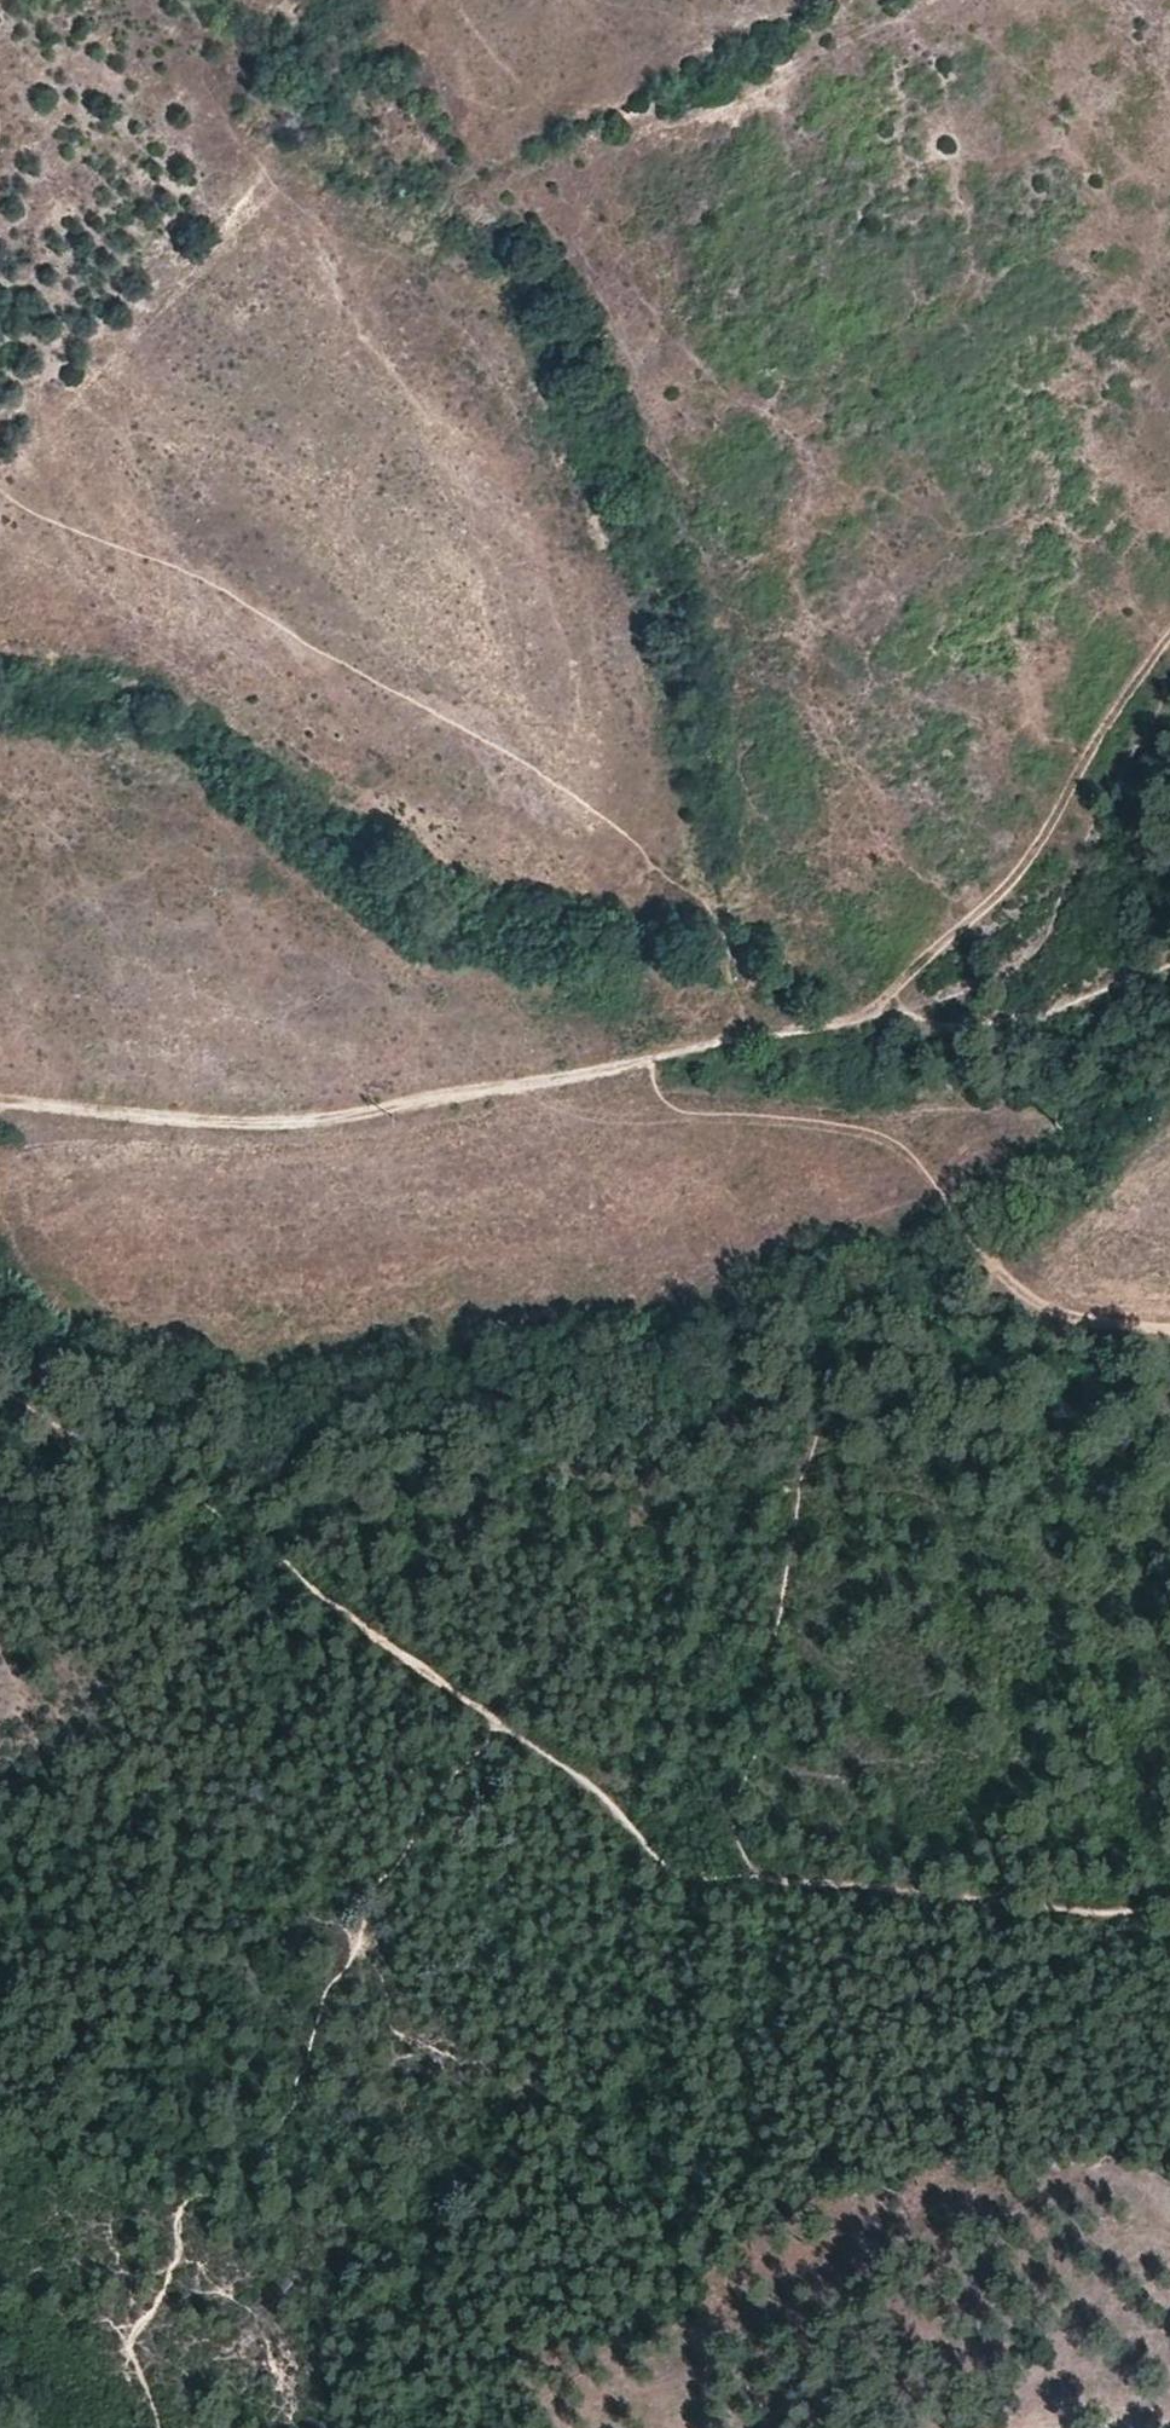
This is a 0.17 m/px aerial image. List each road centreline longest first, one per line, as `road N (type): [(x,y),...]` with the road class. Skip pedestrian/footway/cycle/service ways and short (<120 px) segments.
road 1 (track): [(890,1013),(310,1120),(180,1122),(0,1105)]
road 2 (track): [(890,1013),(919,971),(1035,849),(1100,728),(1169,629)]

